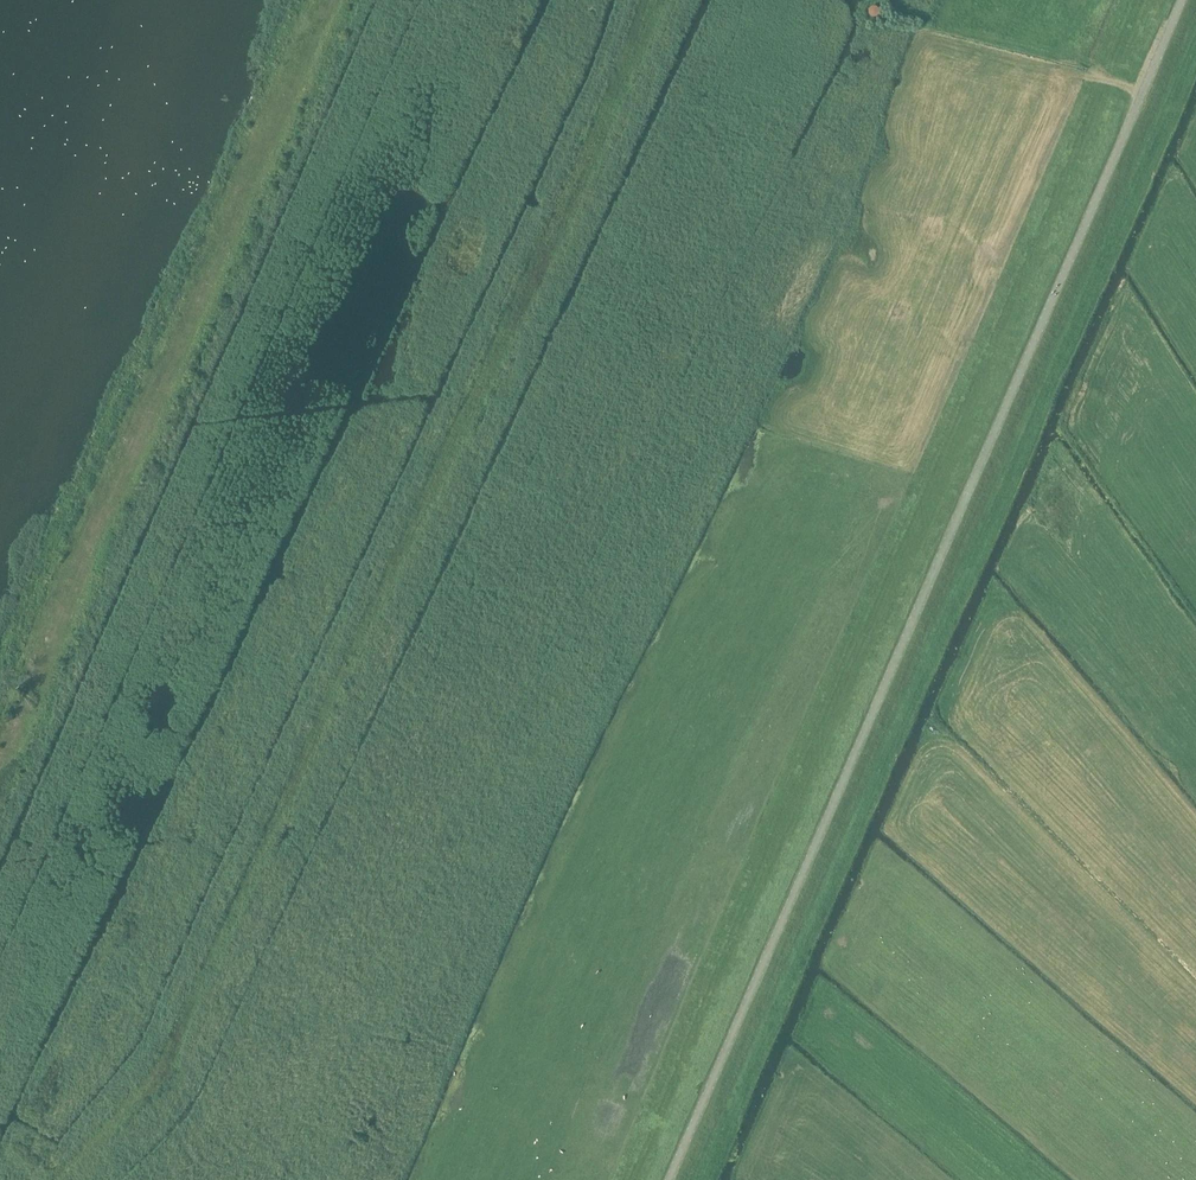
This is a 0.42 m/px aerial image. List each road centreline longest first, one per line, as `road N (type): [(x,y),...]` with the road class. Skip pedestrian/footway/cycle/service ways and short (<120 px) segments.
road 1 (unclassified): [(1179,0),(663,1179)]

